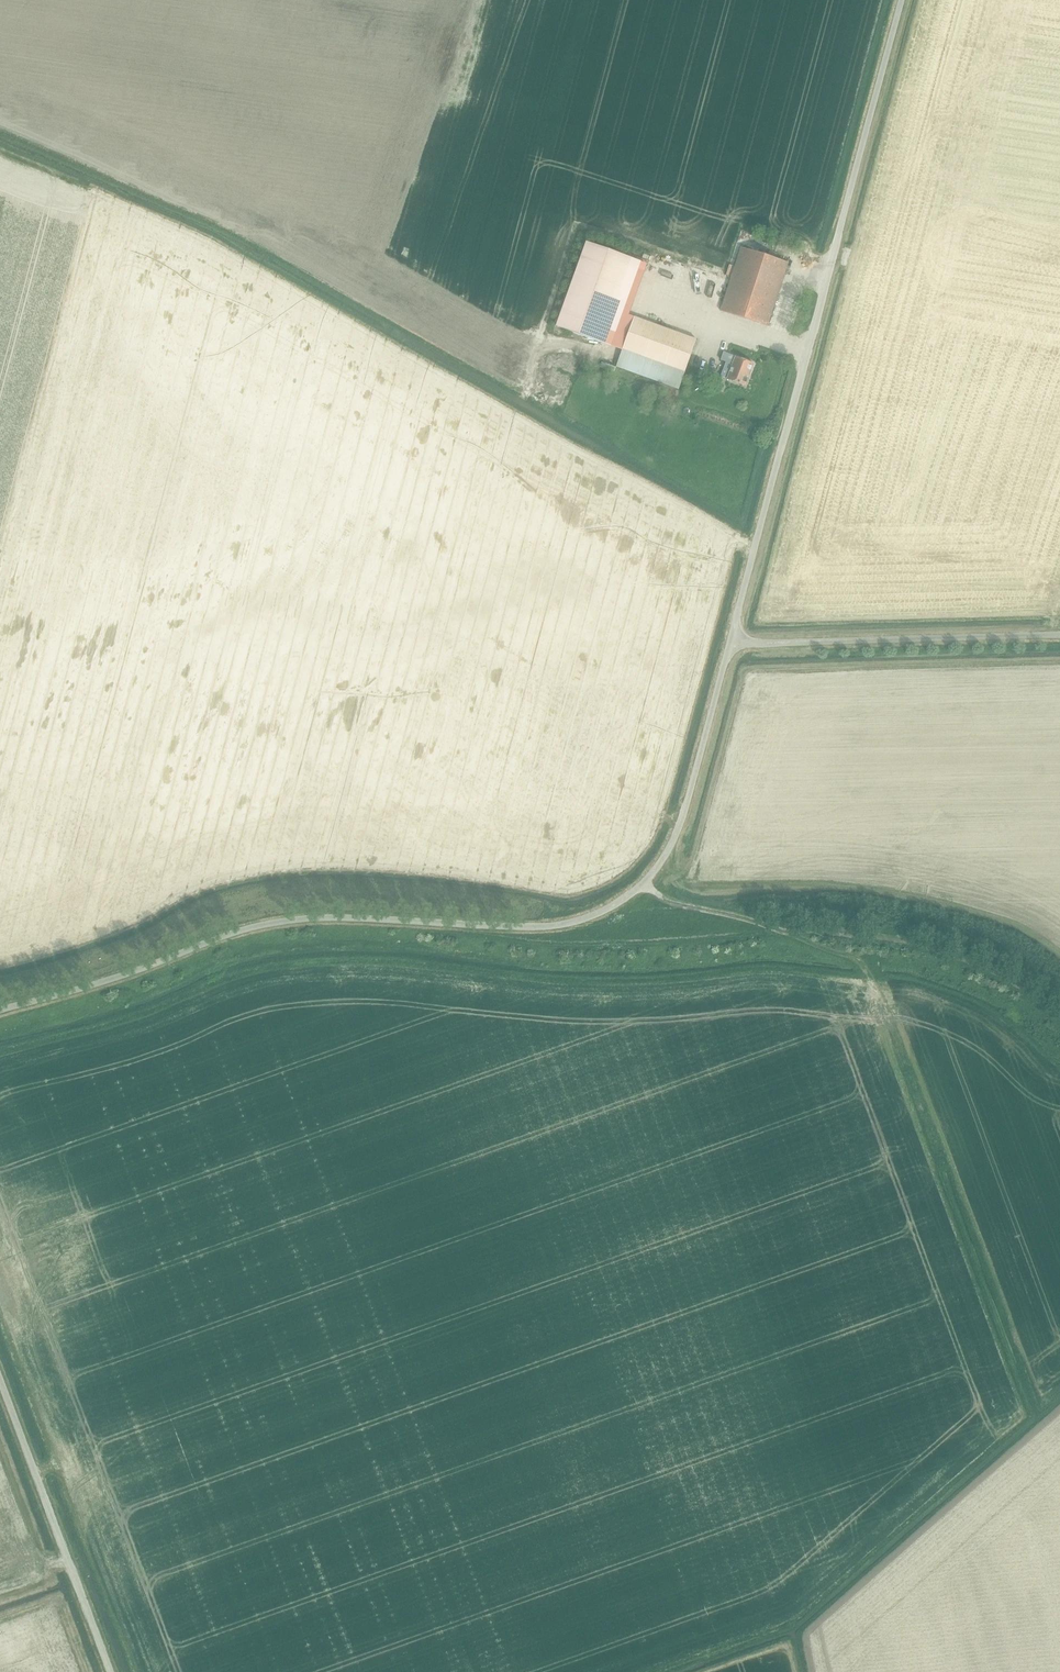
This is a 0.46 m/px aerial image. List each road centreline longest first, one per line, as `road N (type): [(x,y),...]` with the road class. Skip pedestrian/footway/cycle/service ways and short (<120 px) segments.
road 1 (unclassified): [(0,1008),(142,963),(246,918),(349,913),(509,925),(594,913),(645,882),(671,839),(731,640)]
road 2 (unclassified): [(731,640),(903,0)]
road 3 (unclassified): [(1059,636),(731,640)]
road 4 (unclassified): [(110,1671),(0,1380)]
road 5 (track): [(854,960),(775,923),(666,898),(645,882)]

